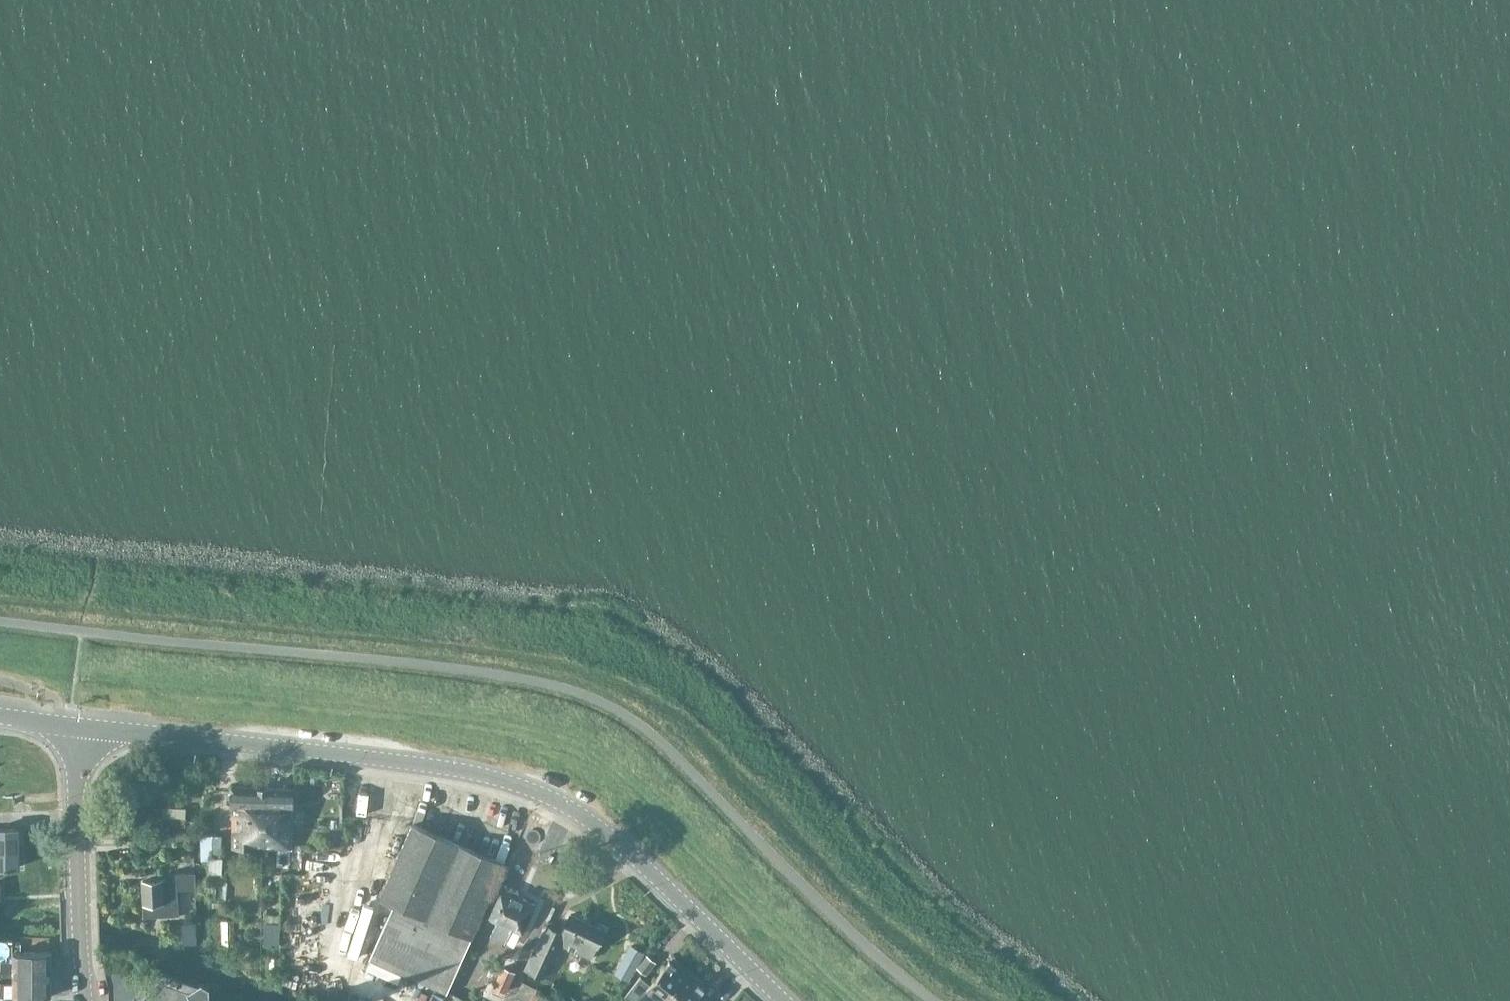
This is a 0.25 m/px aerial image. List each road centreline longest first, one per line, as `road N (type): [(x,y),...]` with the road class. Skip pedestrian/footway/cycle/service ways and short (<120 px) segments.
road 1 (tertiary): [(71,727),(470,773),(545,796),(599,826),(783,1000)]
road 2 (tertiary): [(84,1000),(71,727)]

